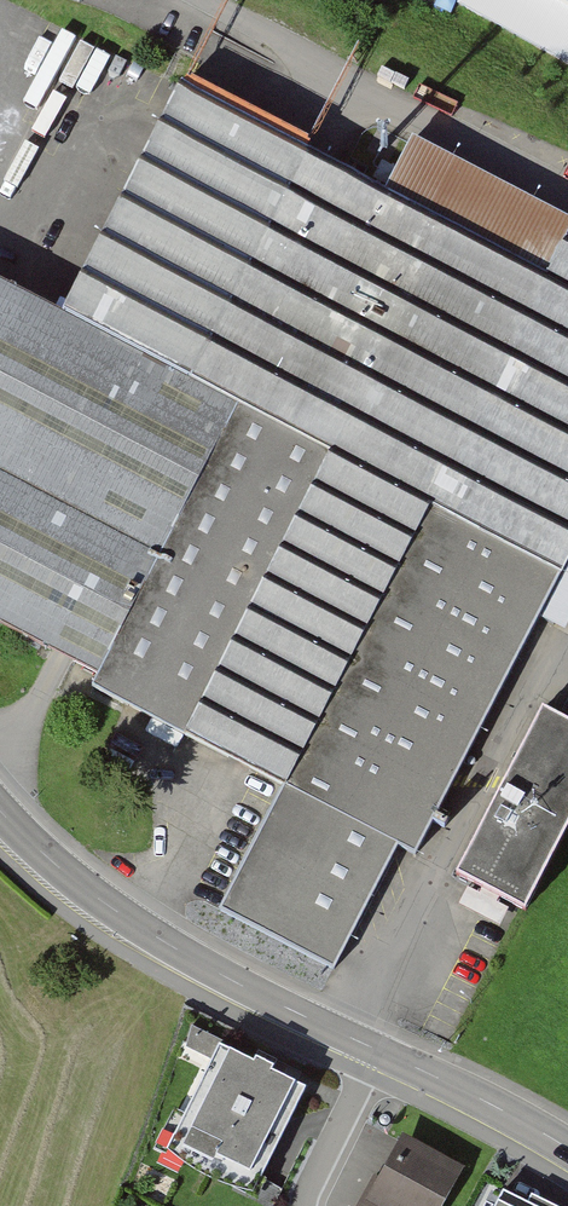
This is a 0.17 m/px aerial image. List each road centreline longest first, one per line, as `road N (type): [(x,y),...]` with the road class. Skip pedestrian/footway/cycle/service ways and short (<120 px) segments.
road 1 (tertiary): [(376,1050),(191,958),(112,908),(0,809)]
road 2 (tertiary): [(567,1149),(376,1050)]
road 3 (residential): [(303,1205),(376,1050)]

